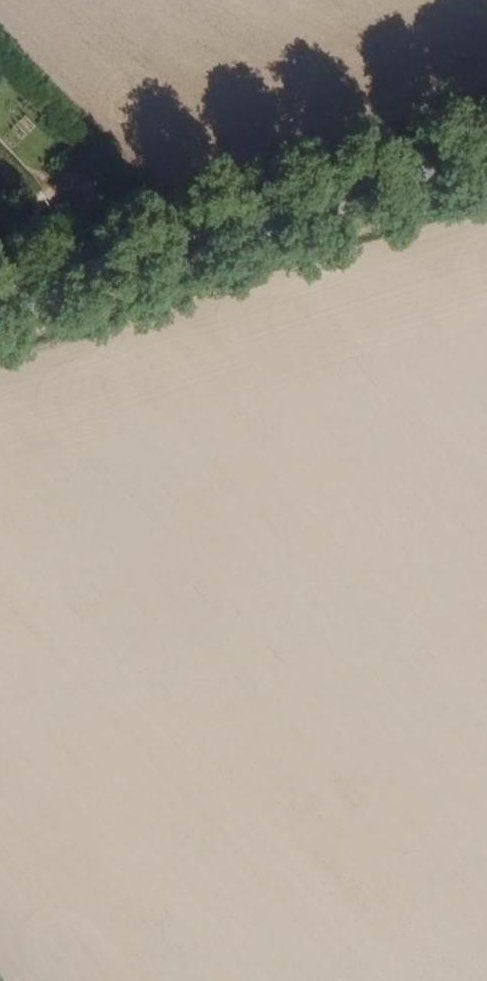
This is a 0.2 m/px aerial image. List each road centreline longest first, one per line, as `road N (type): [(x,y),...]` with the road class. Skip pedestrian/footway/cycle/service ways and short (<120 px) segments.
road 1 (primary): [(0,300),(486,127)]

